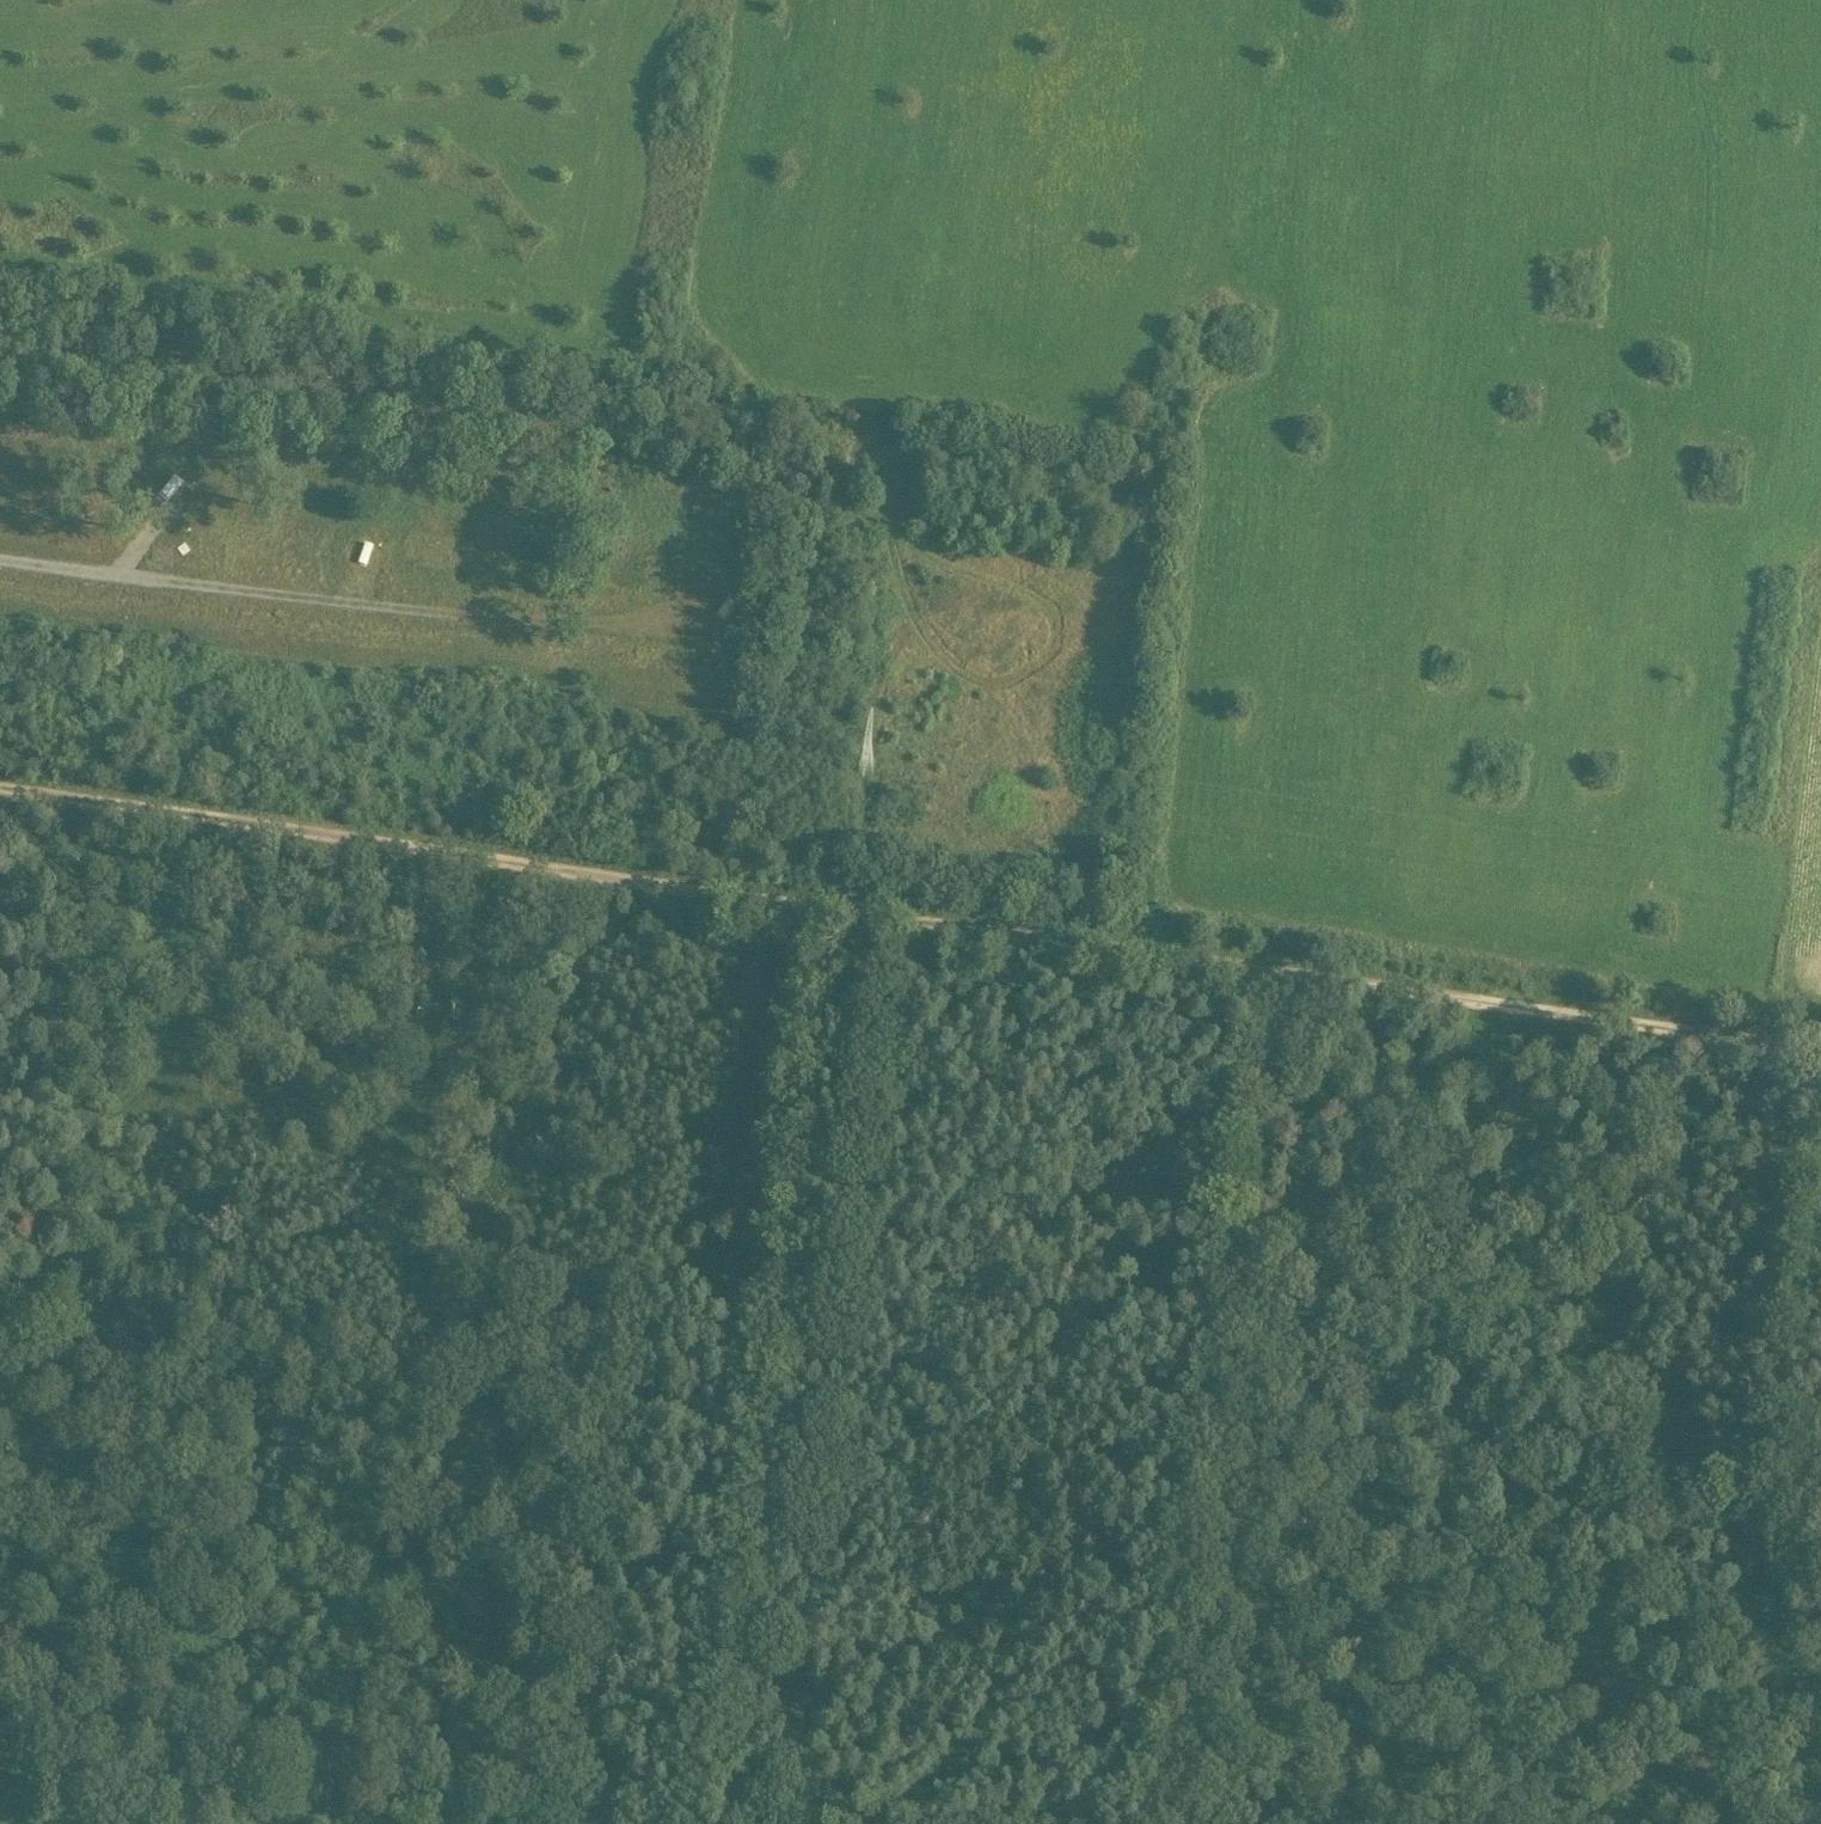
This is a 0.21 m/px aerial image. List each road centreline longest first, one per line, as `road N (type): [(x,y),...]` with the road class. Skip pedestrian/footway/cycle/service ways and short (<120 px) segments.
road 1 (track): [(1820,1049),(0,794)]
road 2 (track): [(685,599),(630,621),(538,622),(0,560)]
road 3 (track): [(0,1756),(489,1823)]

